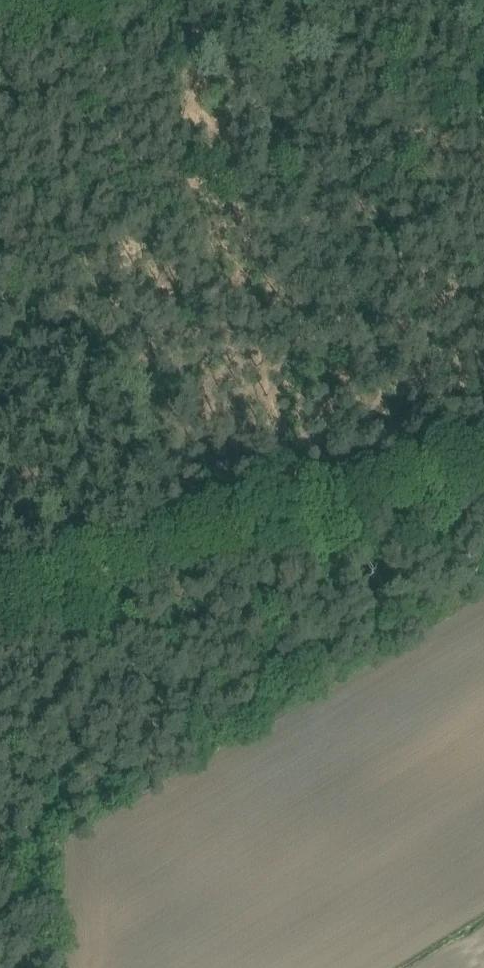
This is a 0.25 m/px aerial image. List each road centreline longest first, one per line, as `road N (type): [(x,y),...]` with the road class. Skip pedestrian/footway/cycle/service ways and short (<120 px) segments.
road 1 (unclassified): [(0,591),(483,473)]

